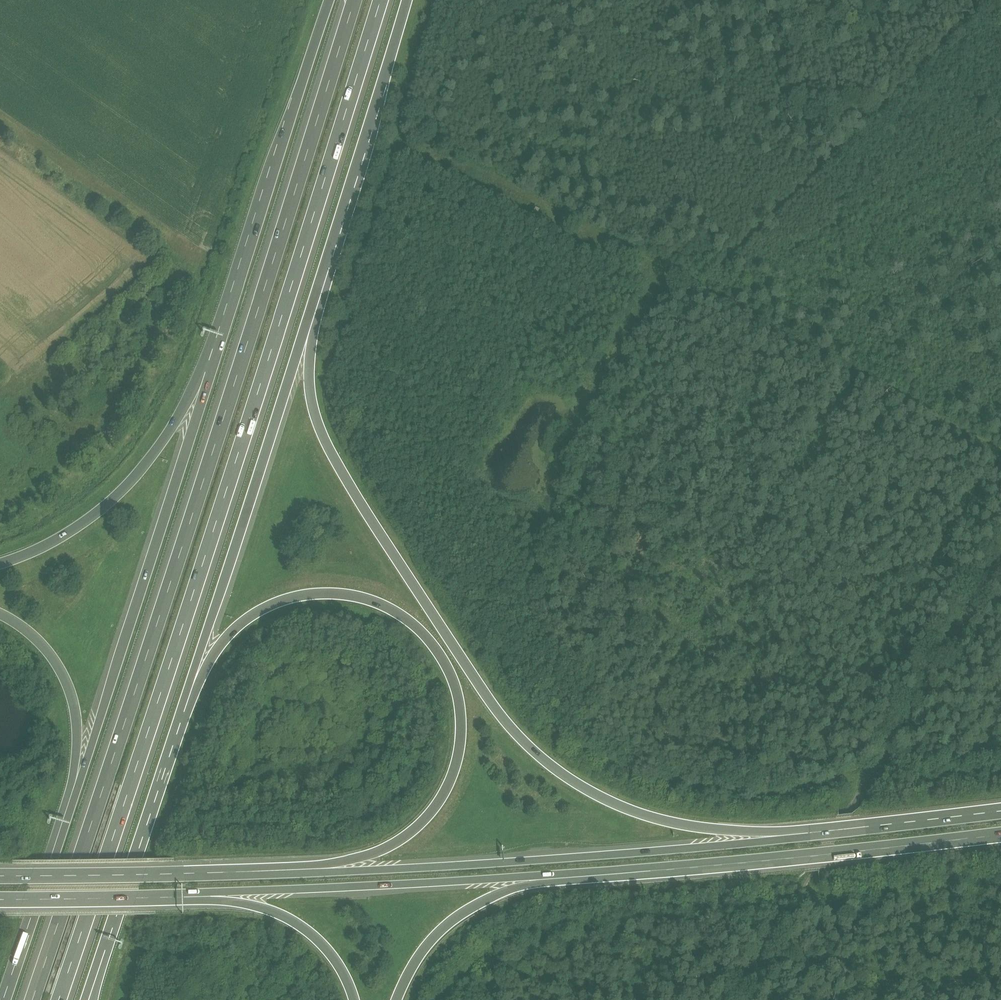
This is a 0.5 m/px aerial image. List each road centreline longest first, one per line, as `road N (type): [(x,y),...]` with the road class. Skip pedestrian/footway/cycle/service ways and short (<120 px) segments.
road 1 (motorway): [(355,0),(33,999)]
road 2 (motorway): [(59,999),(381,0)]
road 3 (motorway): [(778,841),(677,826),(615,805),(556,771),(509,726),(320,431),(304,376),(306,327)]
road 4 (motorway): [(188,689),(226,631),(263,607),(304,595),(378,603),(435,648),(461,710),(450,785),(403,844),(318,874)]
road 5 (track): [(1000,561),(736,999)]
road 6 (trunk): [(778,841),(318,874)]
road 7 (trunk): [(547,877),(1000,832)]
road 8 (motorway): [(216,356),(78,787)]
road 9 (motorway): [(188,689),(306,327)]
road 10 (motorway): [(330,0),(216,356)]
road 11 (trunk): [(204,893),(547,877)]
road 12 (motorway): [(306,327),(407,0)]
road 13 (trunk): [(318,874),(0,881)]
road 14 (motorway): [(216,356),(133,479),(78,527),(0,564)]
road 15 (motorway): [(93,976),(188,689)]
road 16 (motorway): [(78,787),(7,999)]
road 17 (trunk): [(1000,816),(778,841)]
road 18 (motorway): [(0,613),(41,643),(67,679),(82,728),(78,787)]
road 19 (trunk): [(0,896),(204,893)]
road 20 (motorway): [(399,999),(451,922),(499,891),(547,877)]
road 21 (motorway): [(204,893),(250,899),(297,923),(331,956),(354,999)]

